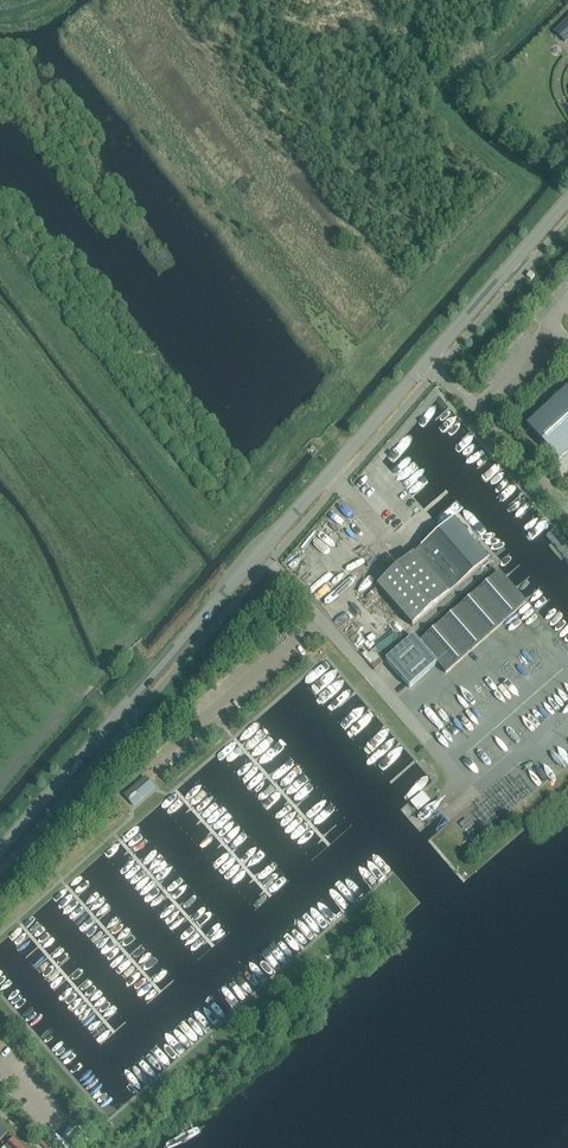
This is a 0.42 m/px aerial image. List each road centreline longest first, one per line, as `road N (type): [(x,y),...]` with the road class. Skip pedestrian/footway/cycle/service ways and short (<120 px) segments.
road 1 (tertiary): [(0,850),(567,201)]

